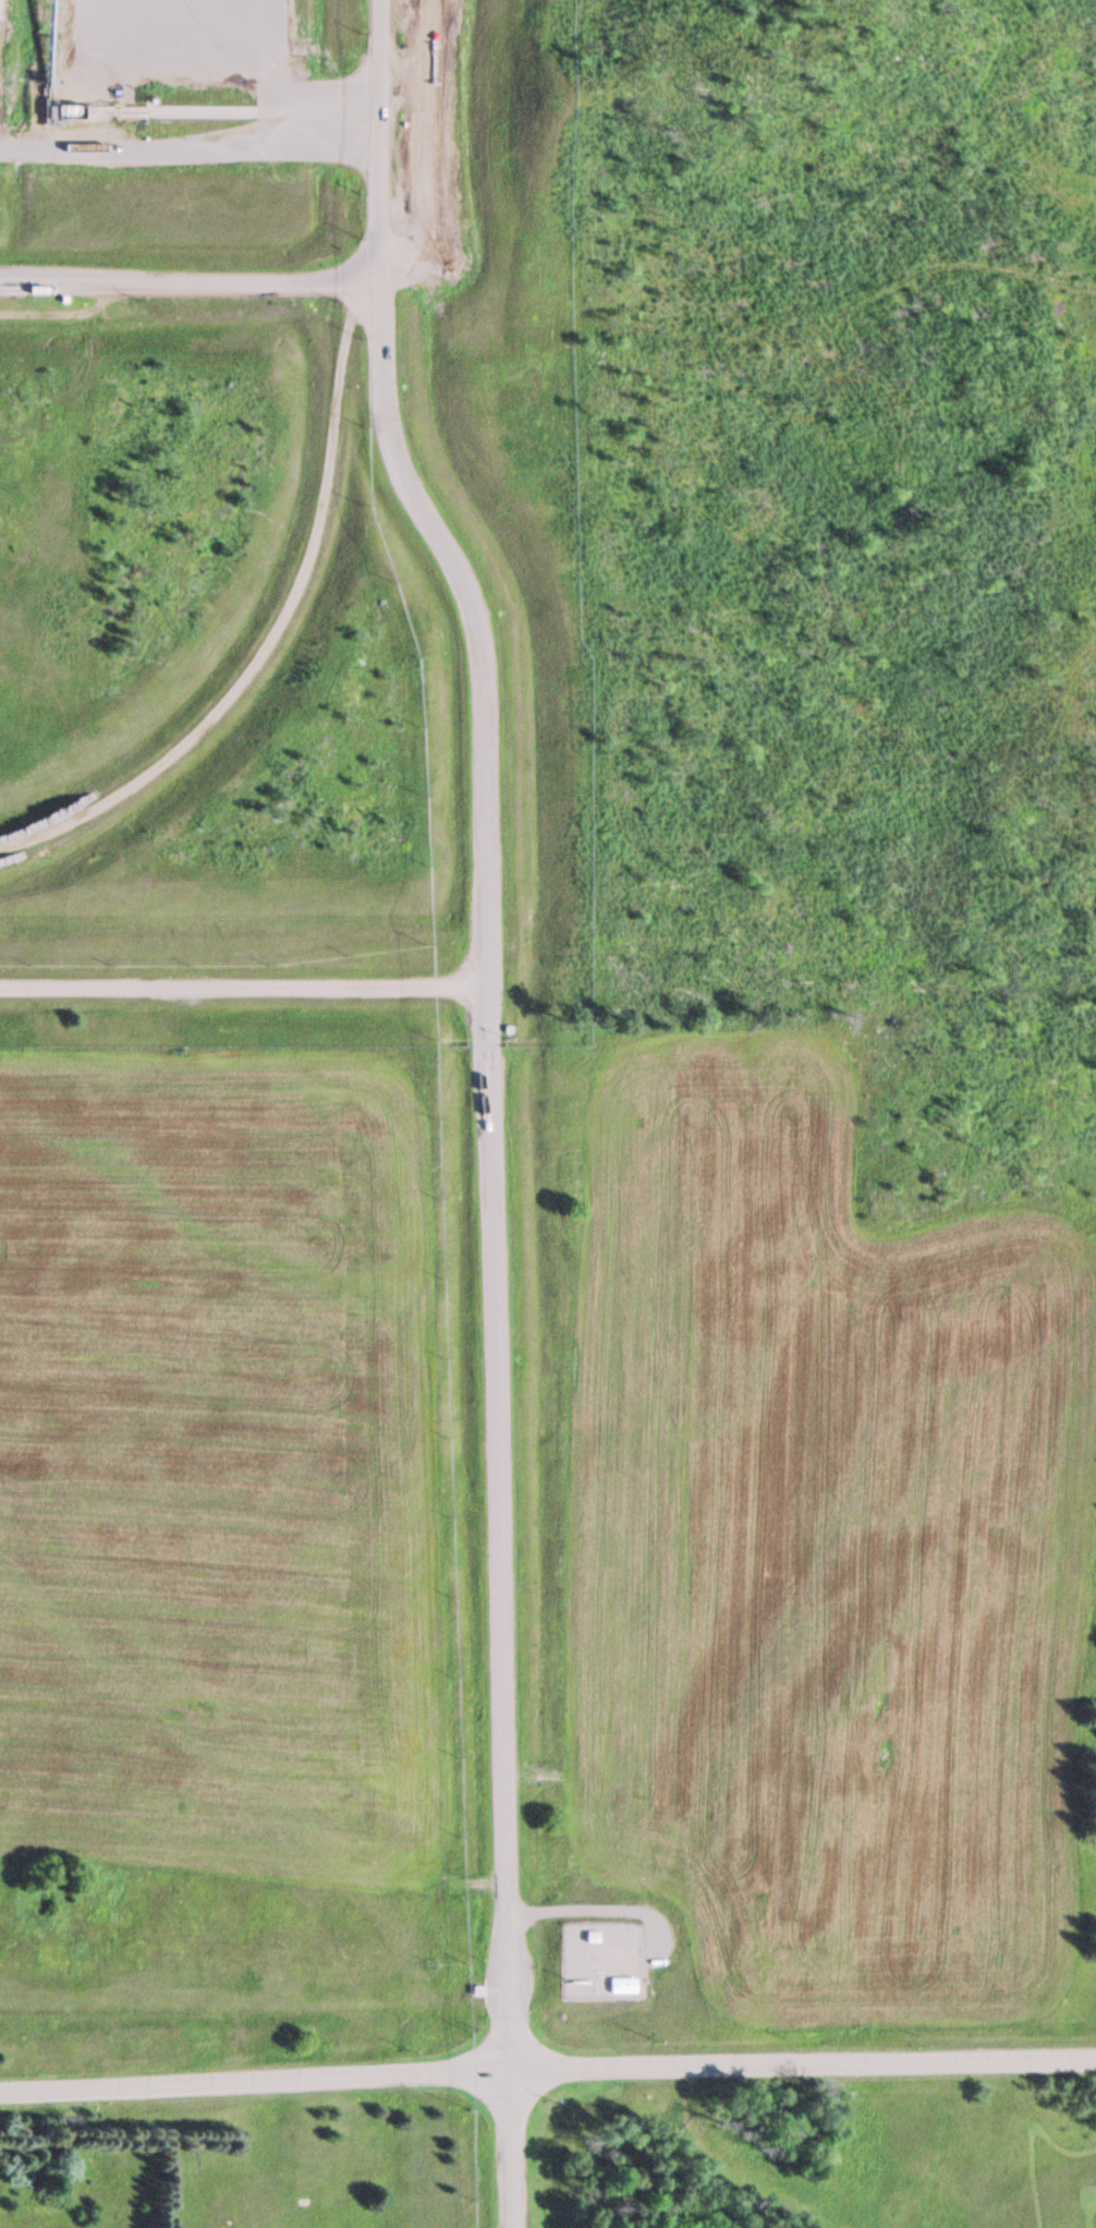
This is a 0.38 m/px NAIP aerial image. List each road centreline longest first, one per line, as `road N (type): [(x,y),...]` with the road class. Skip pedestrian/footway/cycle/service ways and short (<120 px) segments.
road 1 (tertiary): [(0,2090),(1095,2059)]
road 2 (track): [(383,283),(351,325),(332,486),(307,570),(263,658),(192,739),(127,788),(36,839),(0,849)]
road 3 (residential): [(513,2071),(518,2227)]

